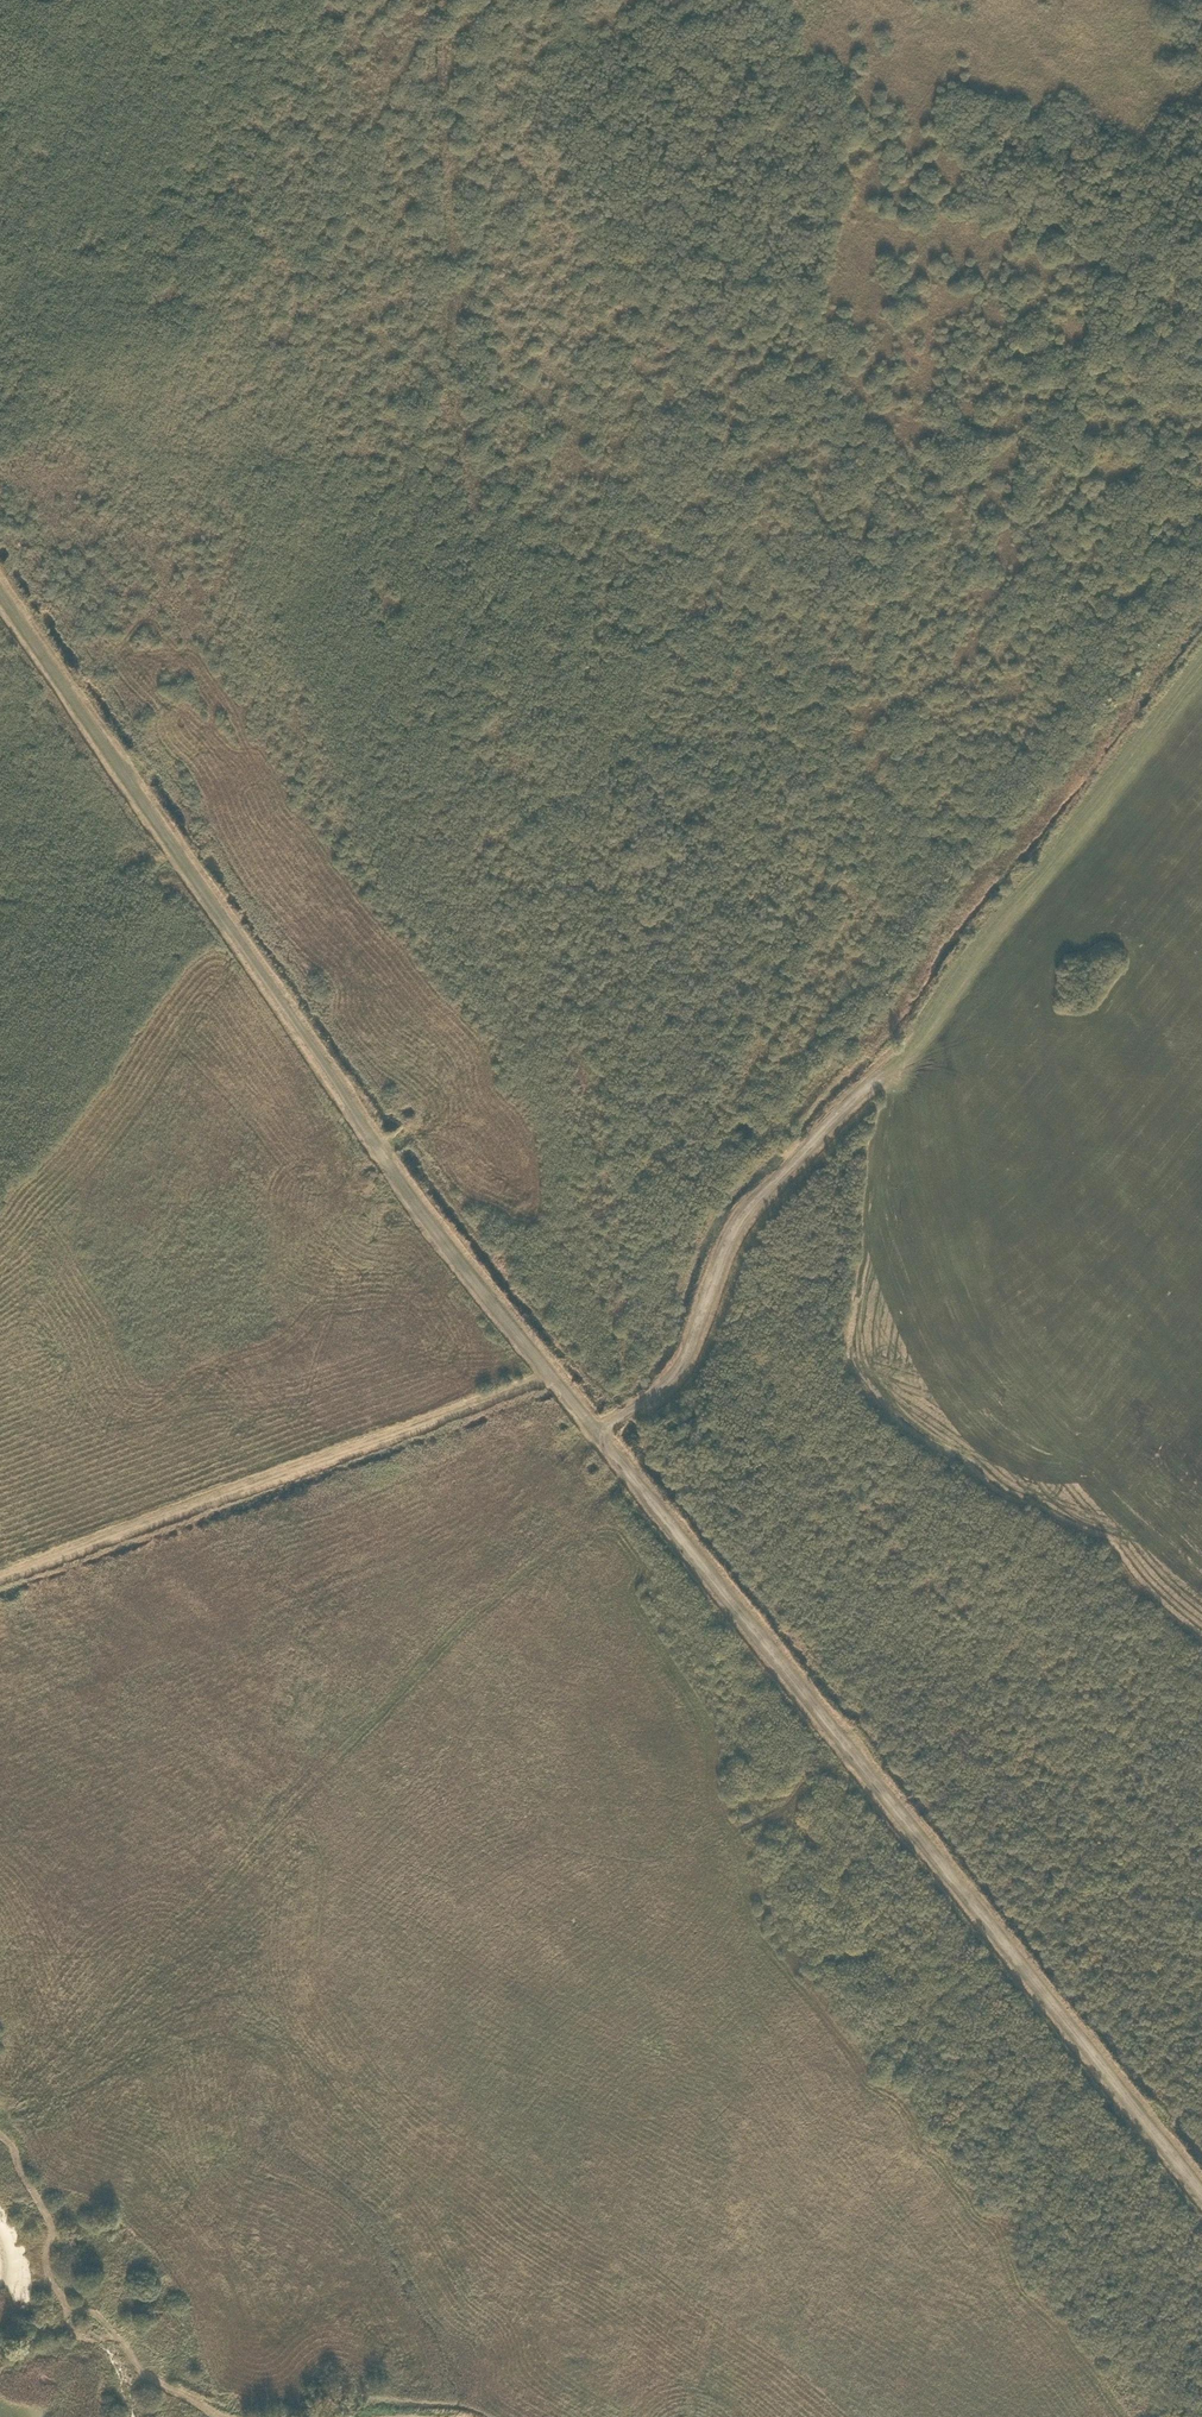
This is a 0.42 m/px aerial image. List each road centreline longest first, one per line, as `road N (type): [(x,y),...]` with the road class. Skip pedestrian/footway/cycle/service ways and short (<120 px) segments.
road 1 (track): [(0,592),(386,1158),(594,1430),(1201,2190)]
road 2 (track): [(594,1430),(667,1381),(686,1357),(744,1214),(904,1052),(1201,664)]

